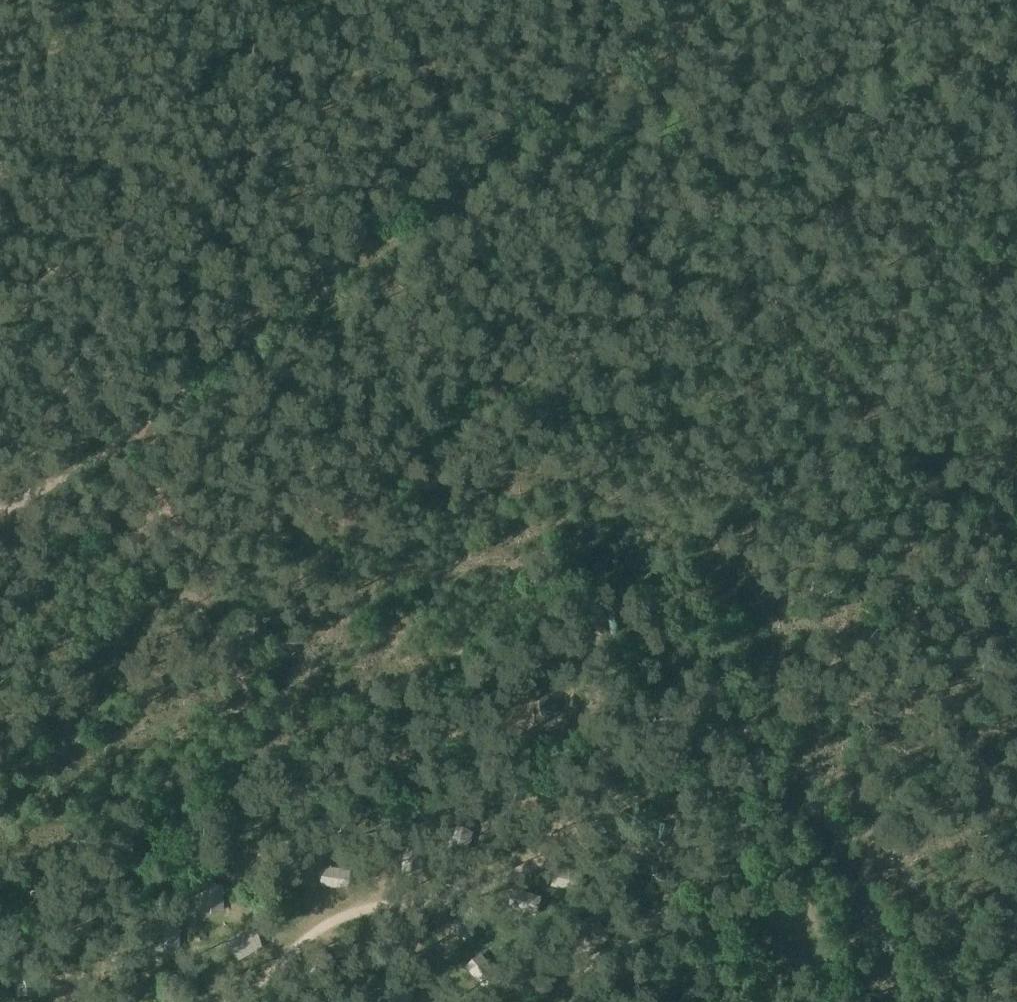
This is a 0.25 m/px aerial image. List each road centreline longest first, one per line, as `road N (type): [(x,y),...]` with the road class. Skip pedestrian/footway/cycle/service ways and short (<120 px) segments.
road 1 (track): [(700,0),(162,403),(0,508)]
road 2 (track): [(539,866),(320,925),(240,1001)]

